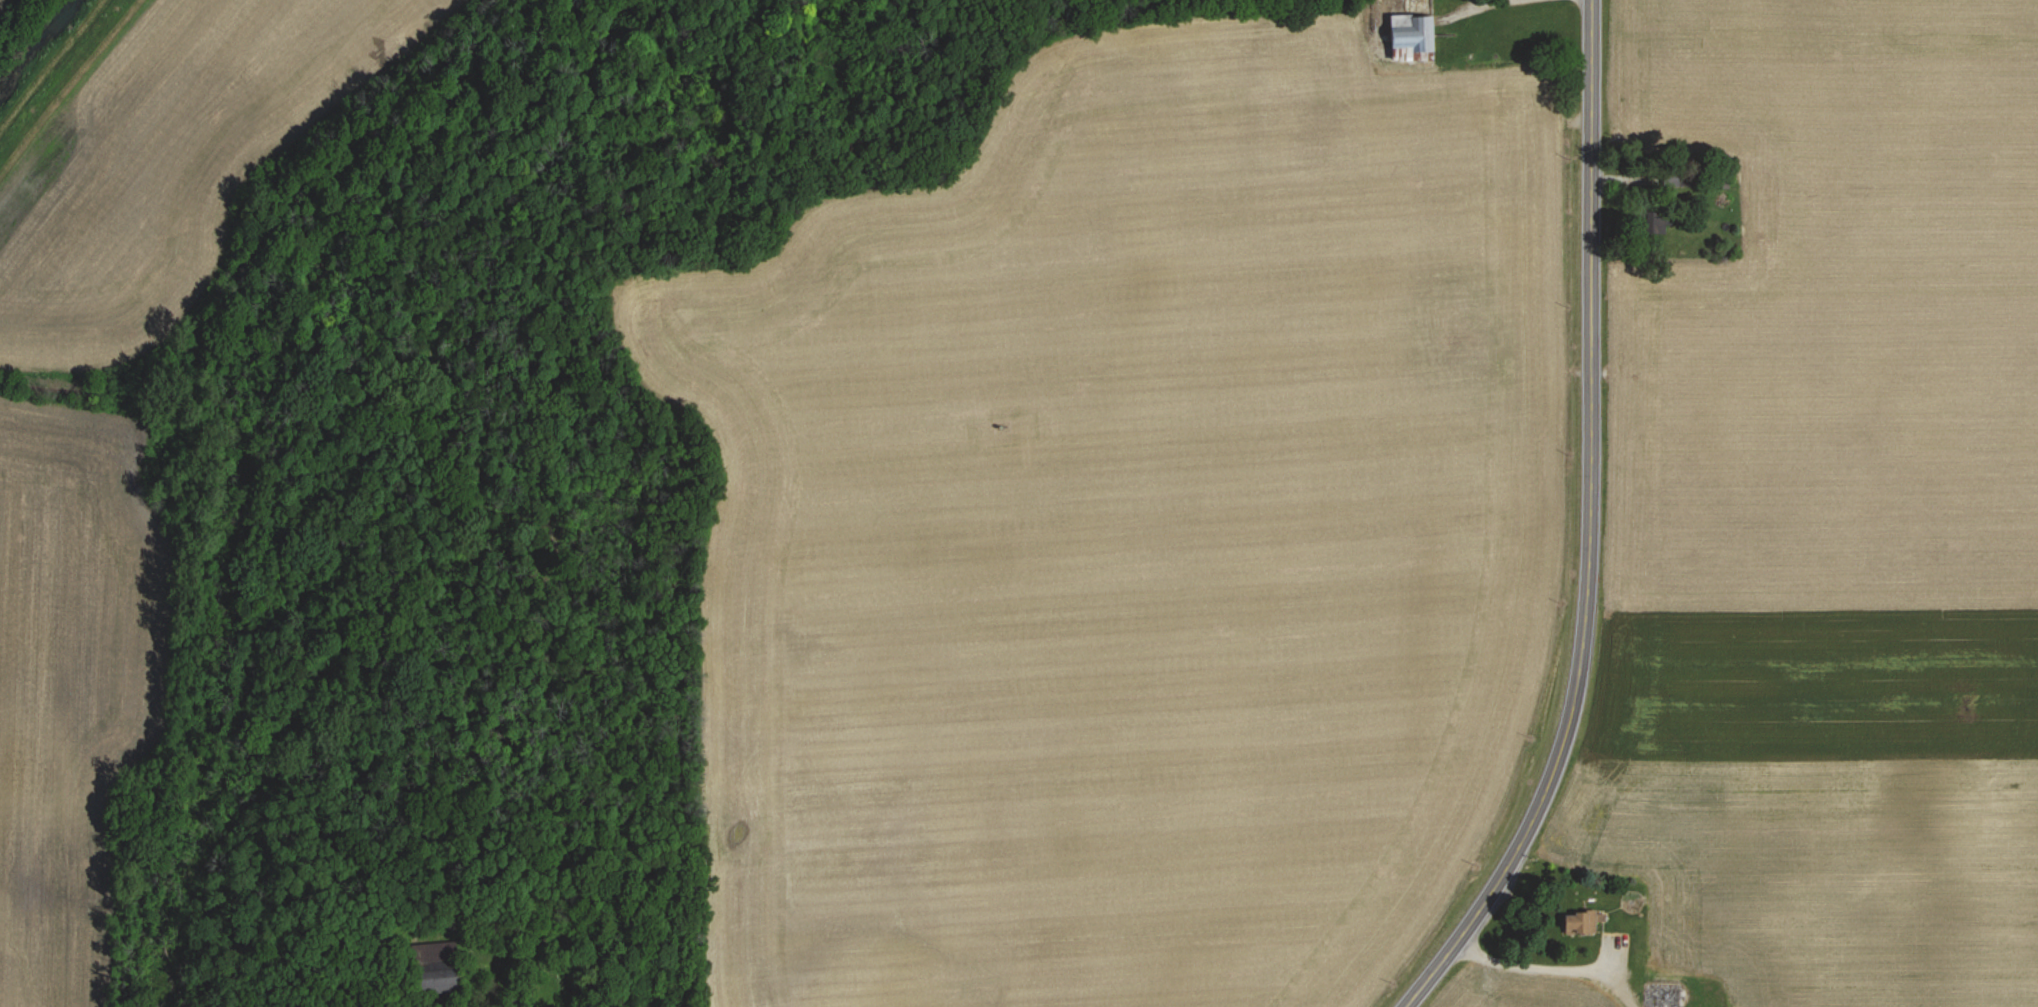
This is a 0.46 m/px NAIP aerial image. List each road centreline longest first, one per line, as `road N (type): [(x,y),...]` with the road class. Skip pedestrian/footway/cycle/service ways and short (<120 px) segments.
road 1 (secondary): [(1405,1006),(1487,901),(1533,821),(1576,694),(1591,523),(1591,0)]

